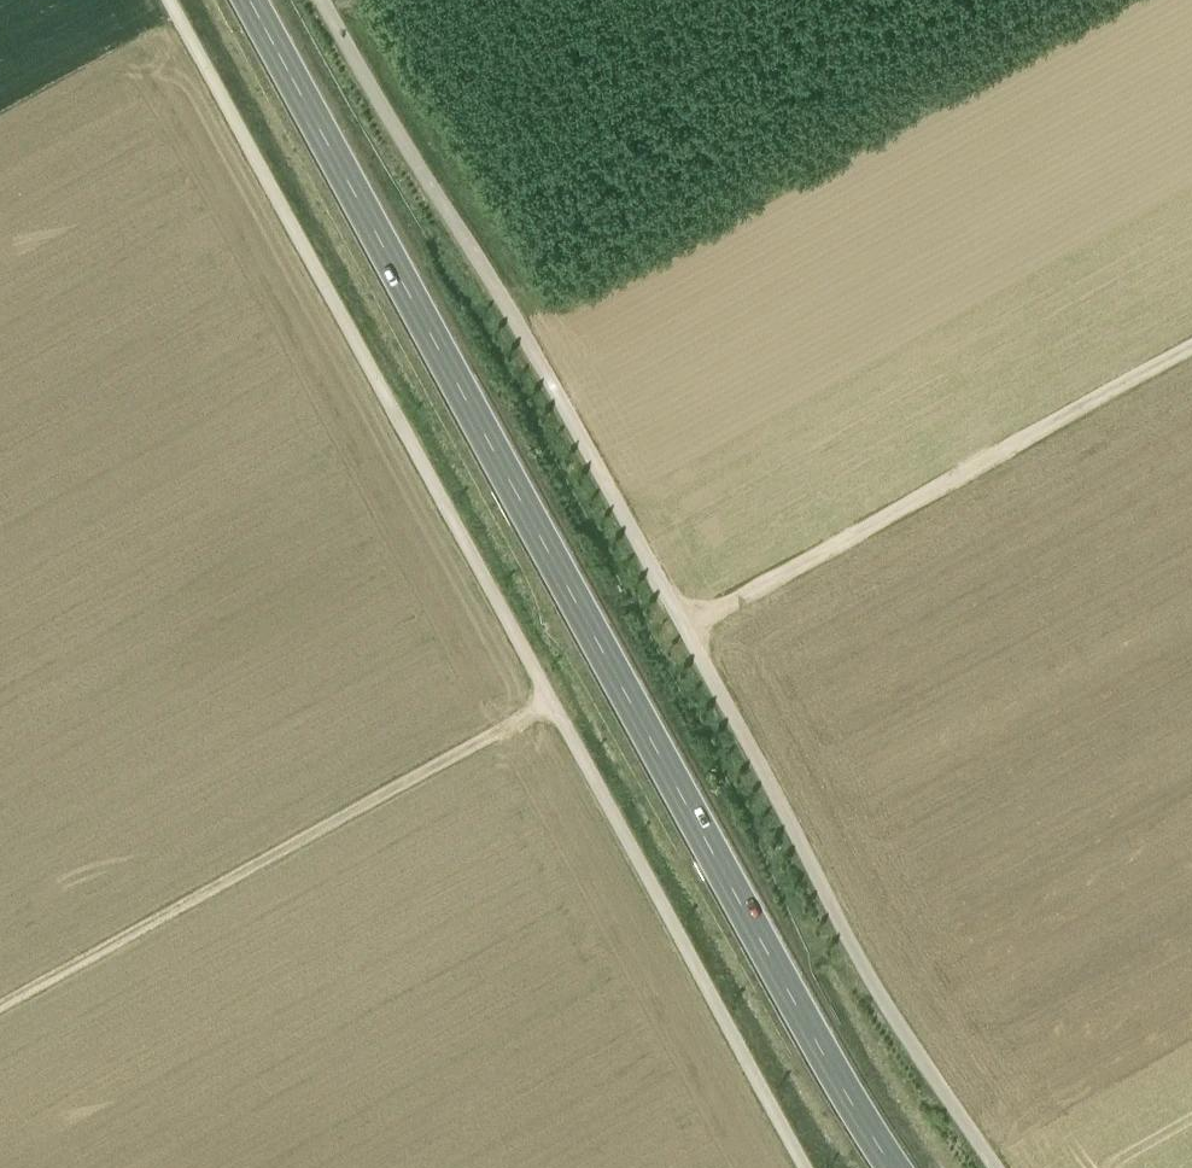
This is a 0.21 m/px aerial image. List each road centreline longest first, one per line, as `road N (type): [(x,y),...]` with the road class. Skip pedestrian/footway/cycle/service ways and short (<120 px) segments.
road 1 (track): [(326,0),(689,626),(949,1106),(992,1167)]
road 2 (secondary): [(252,0),(855,1105),(898,1167)]
road 3 (track): [(801,1167),(165,0)]
road 4 (track): [(0,1009),(550,705)]
road 5 (track): [(689,626),(1191,349)]

